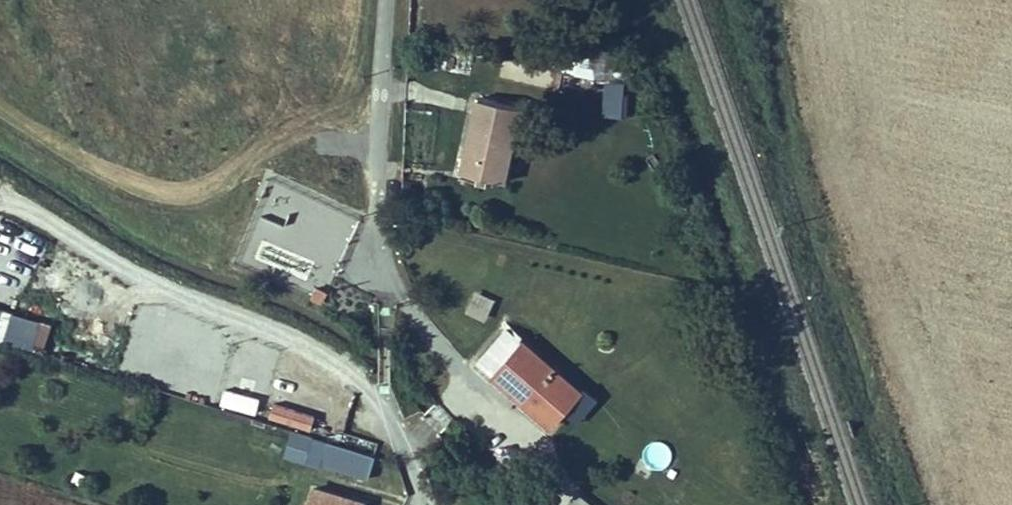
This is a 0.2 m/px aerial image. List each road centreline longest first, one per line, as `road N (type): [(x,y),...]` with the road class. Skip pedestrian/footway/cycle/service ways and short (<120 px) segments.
road 1 (residential): [(385,308),(373,215),(386,0)]

